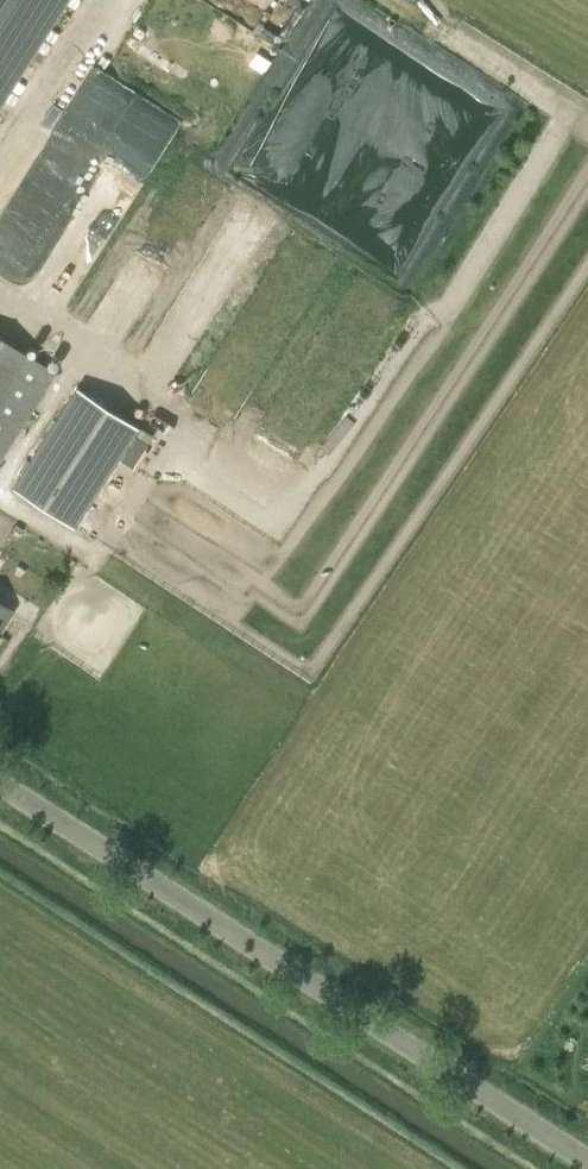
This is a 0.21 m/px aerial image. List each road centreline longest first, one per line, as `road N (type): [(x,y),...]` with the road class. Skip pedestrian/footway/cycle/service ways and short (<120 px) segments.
road 1 (unclassified): [(587,1114),(0,738)]

